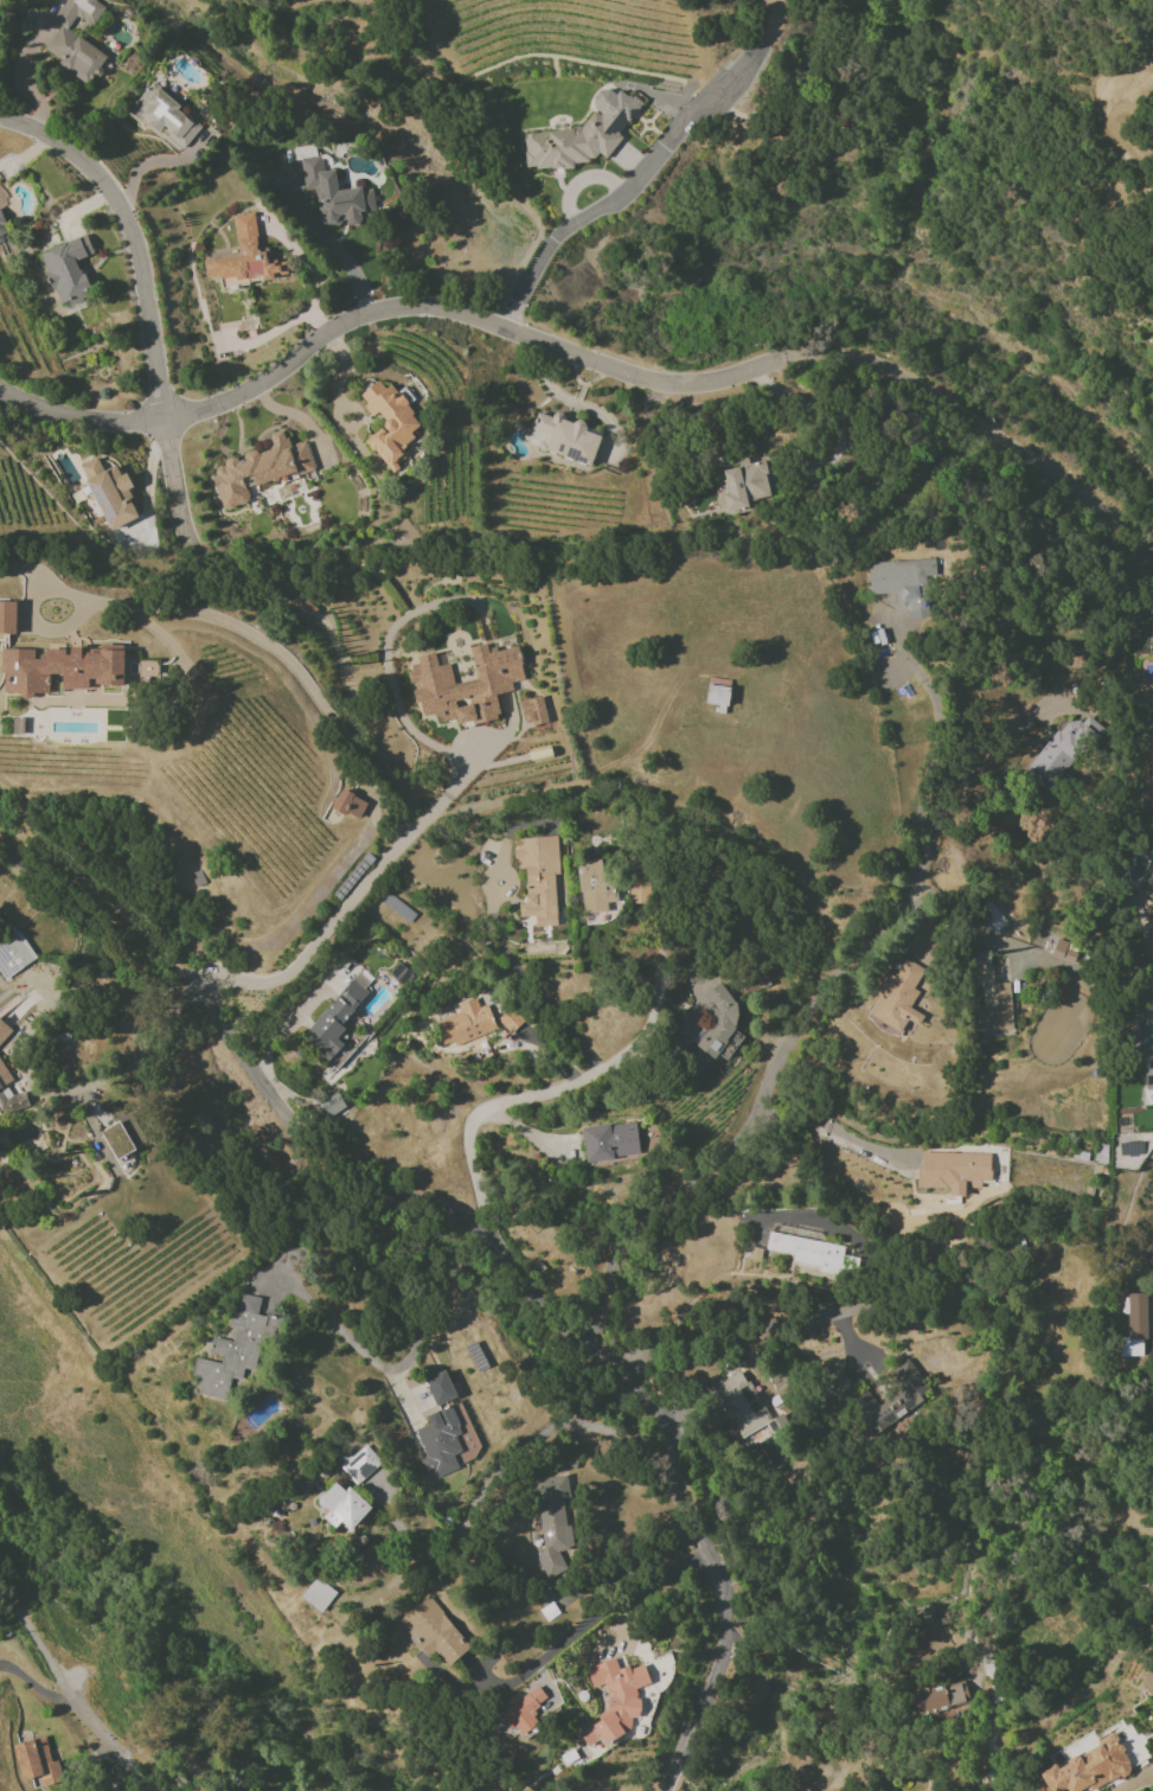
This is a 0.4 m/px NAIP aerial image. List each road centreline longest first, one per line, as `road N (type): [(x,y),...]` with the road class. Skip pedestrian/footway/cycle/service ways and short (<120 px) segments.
road 1 (residential): [(789,359),(688,384),(448,315),(391,312),(337,326),(255,386),(161,421),(92,426),(19,405),(0,391)]
road 2 (residential): [(1152,568),(1056,475),(940,398),(879,364),(838,356),(789,359)]
road 3 (residential): [(161,421),(141,276),(122,213),(83,162),(38,133),(0,122)]

